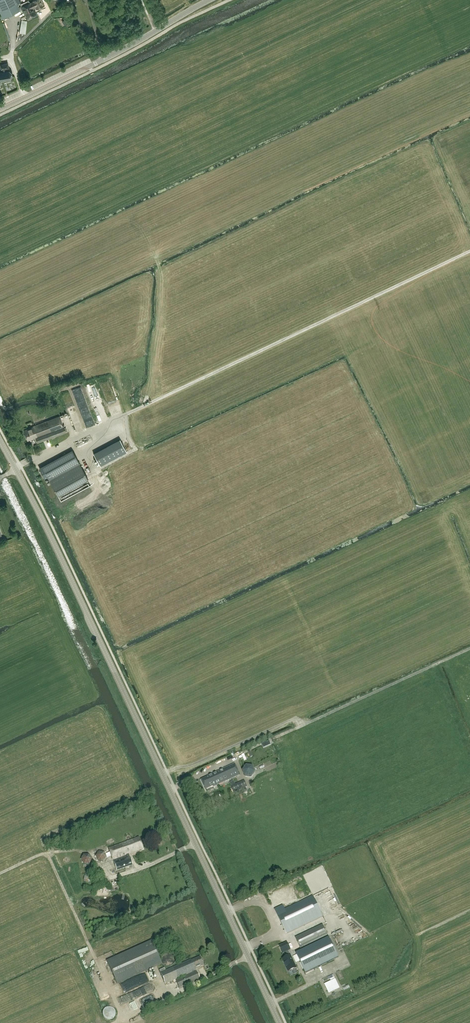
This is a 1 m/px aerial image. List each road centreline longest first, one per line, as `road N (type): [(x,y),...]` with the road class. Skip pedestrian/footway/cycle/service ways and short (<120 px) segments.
road 1 (tertiary): [(279,1022),(0,438)]
road 2 (track): [(469,251),(117,418)]
road 3 (tertiary): [(26,96),(209,0)]
road 4 (track): [(123,1018),(47,853)]

